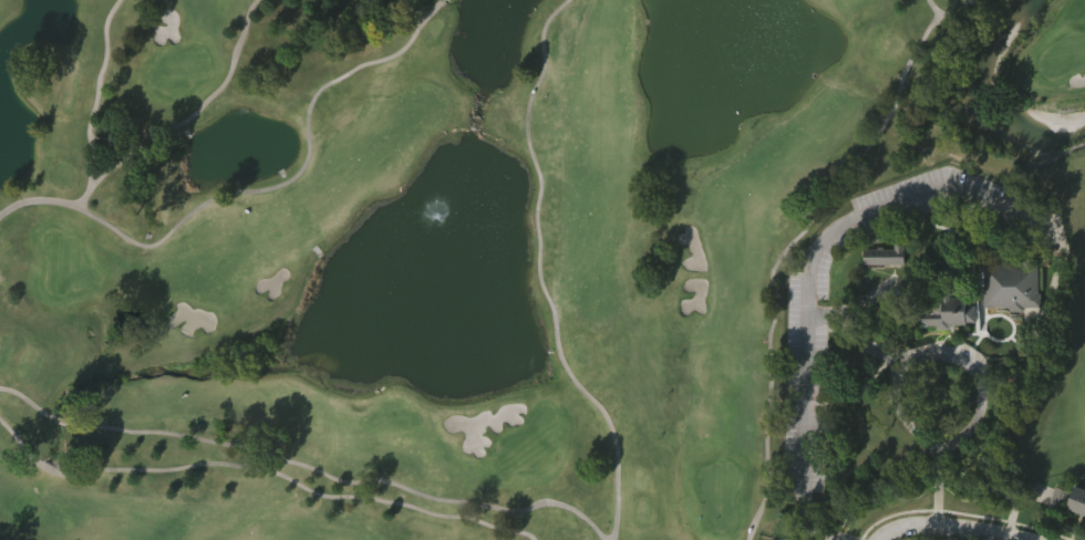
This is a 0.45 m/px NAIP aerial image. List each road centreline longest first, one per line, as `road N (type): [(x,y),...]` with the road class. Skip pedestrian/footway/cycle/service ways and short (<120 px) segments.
road 1 (residential): [(882,539),(924,526),(1020,539)]

